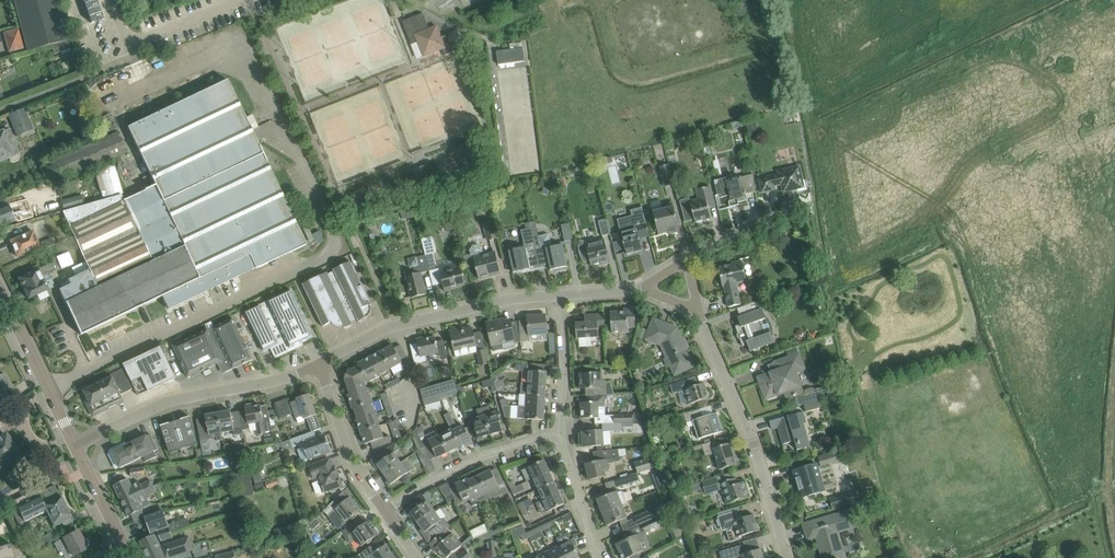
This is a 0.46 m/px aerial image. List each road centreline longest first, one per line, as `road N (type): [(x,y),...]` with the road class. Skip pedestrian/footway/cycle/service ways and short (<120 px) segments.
road 1 (residential): [(699,309),(754,444),(788,557)]
road 2 (residential): [(74,445),(167,402),(283,379),(319,363)]
road 3 (residential): [(319,363),(399,325),(561,295)]
road 4 (residential): [(384,512),(485,455),(559,433)]
road 5 (tertiary): [(74,445),(0,292)]
road 6 (residential): [(384,512),(354,466),(319,363)]
road 7 (residential): [(559,433),(561,295)]
road 8 (residential): [(599,557),(559,433)]
road 9 (tertiary): [(131,557),(74,445)]
road 10 (residential): [(688,260),(801,210)]

